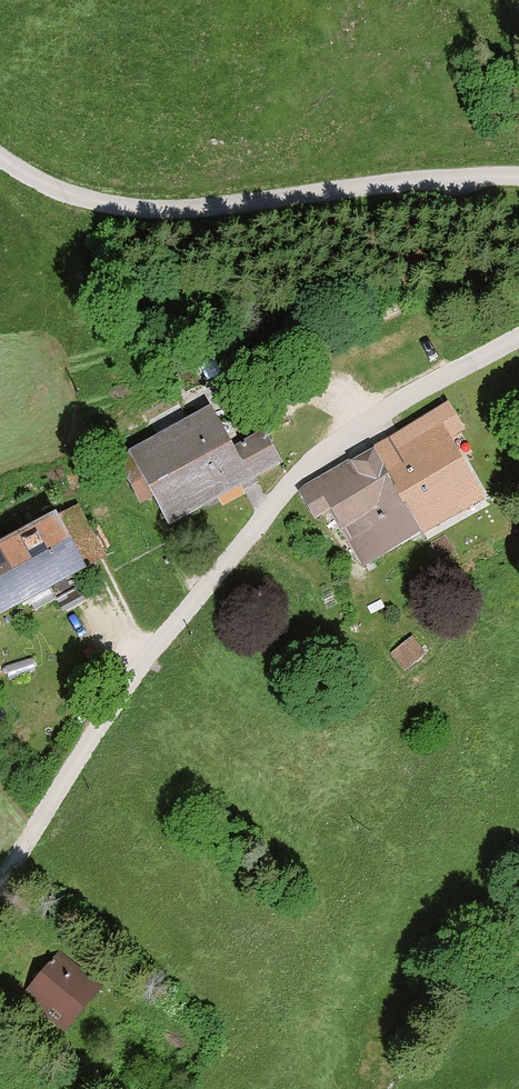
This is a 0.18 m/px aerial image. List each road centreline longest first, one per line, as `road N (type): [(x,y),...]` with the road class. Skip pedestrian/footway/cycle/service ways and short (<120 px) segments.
road 1 (residential): [(0,894),(125,690),(287,489),(371,417),(518,342)]
road 2 (residential): [(518,181),(150,207),(54,187),(0,155)]

